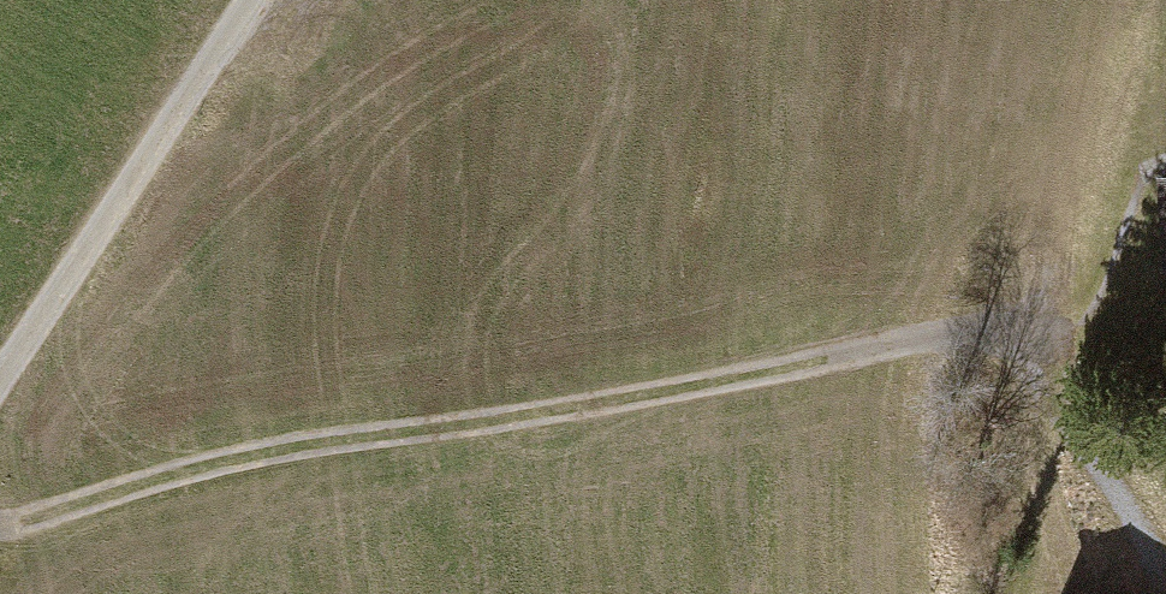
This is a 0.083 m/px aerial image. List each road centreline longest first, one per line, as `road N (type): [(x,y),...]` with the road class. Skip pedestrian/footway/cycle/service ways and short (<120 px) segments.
road 1 (track): [(0,528),(254,455),(619,400),(1017,323),(1058,593)]
road 2 (unclassified): [(0,372),(253,0)]
road 3 (track): [(1017,323),(1096,312),(1143,177)]

